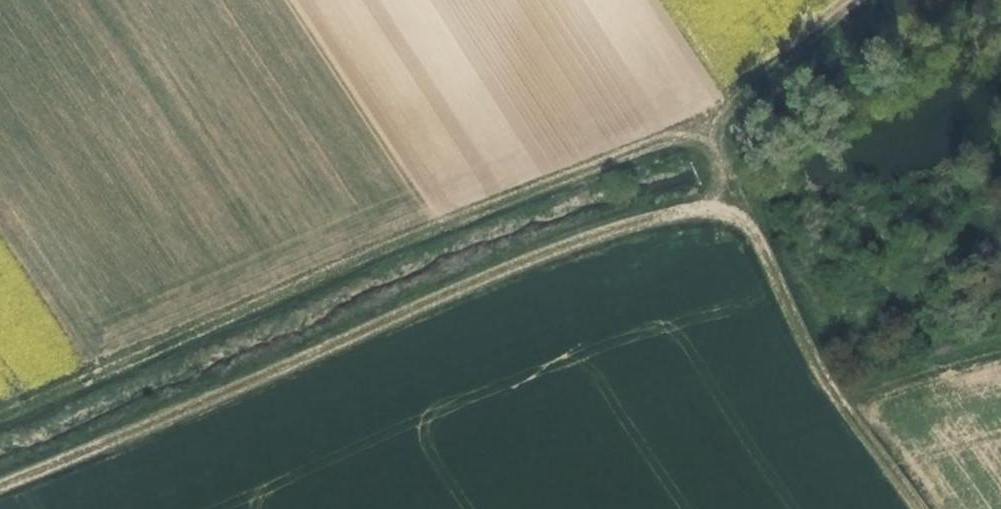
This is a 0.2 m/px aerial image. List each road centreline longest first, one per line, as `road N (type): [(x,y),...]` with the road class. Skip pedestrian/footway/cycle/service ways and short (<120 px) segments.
road 1 (track): [(916,508),(816,366),(764,232),(712,202),(538,258),(339,353),(0,496)]
road 2 (track): [(0,422),(505,205),(716,137),(895,0)]

